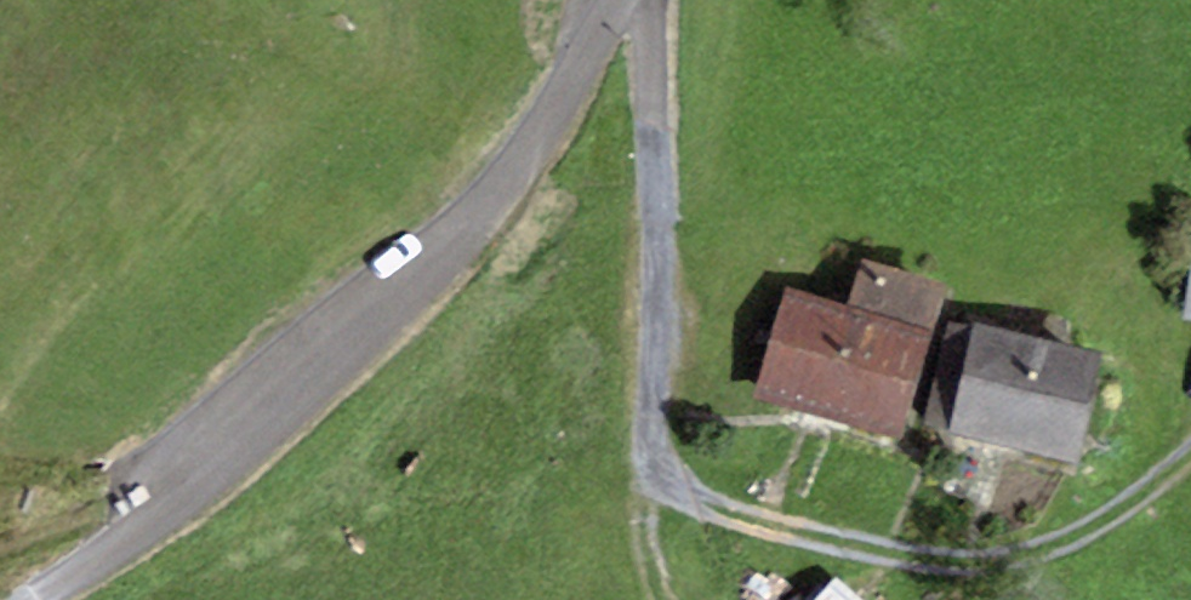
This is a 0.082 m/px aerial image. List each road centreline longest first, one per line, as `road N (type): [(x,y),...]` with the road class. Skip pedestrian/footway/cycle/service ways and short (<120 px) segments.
road 1 (track): [(164,498),(505,182),(613,0)]
road 2 (track): [(1190,452),(1110,521),(1025,554),(946,564),(758,521),(697,498),(664,469)]
road 3 (track): [(664,469),(654,425),(666,232),(657,0)]
road 4 (track): [(29,599),(121,543),(164,498)]
road 5 (track): [(661,599),(644,522),(664,469)]

